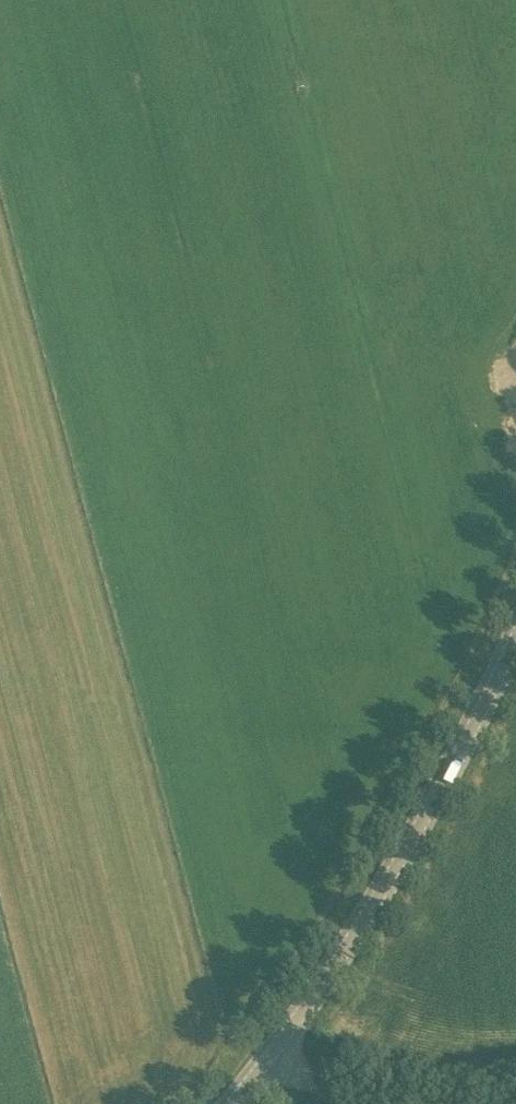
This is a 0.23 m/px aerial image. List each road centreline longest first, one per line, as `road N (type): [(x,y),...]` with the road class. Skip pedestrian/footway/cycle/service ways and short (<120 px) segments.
road 1 (tertiary): [(231,1103),(400,871),(515,642)]

